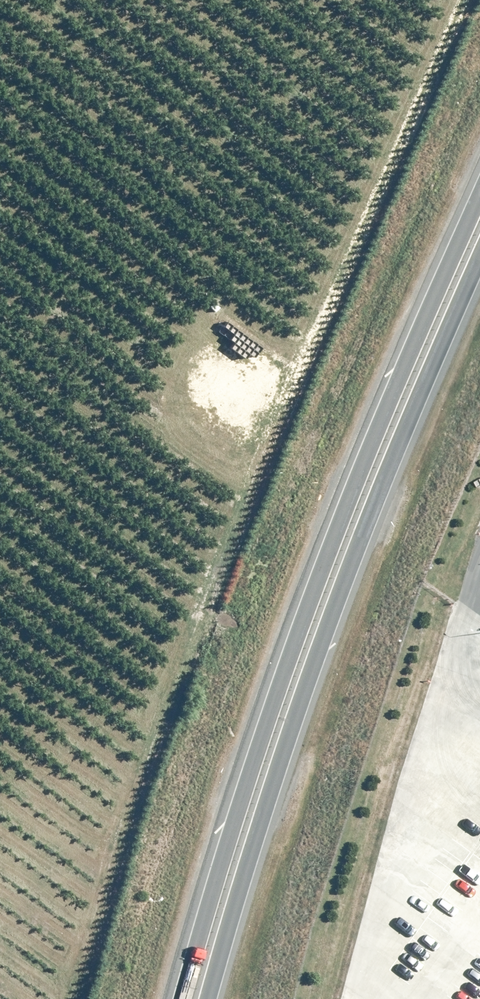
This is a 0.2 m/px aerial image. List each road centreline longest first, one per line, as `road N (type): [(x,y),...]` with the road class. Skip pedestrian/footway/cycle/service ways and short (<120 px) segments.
road 1 (trunk): [(186,998),(218,873),(321,570),(479,215)]
road 2 (trunk): [(479,274),(330,613),(204,998)]

